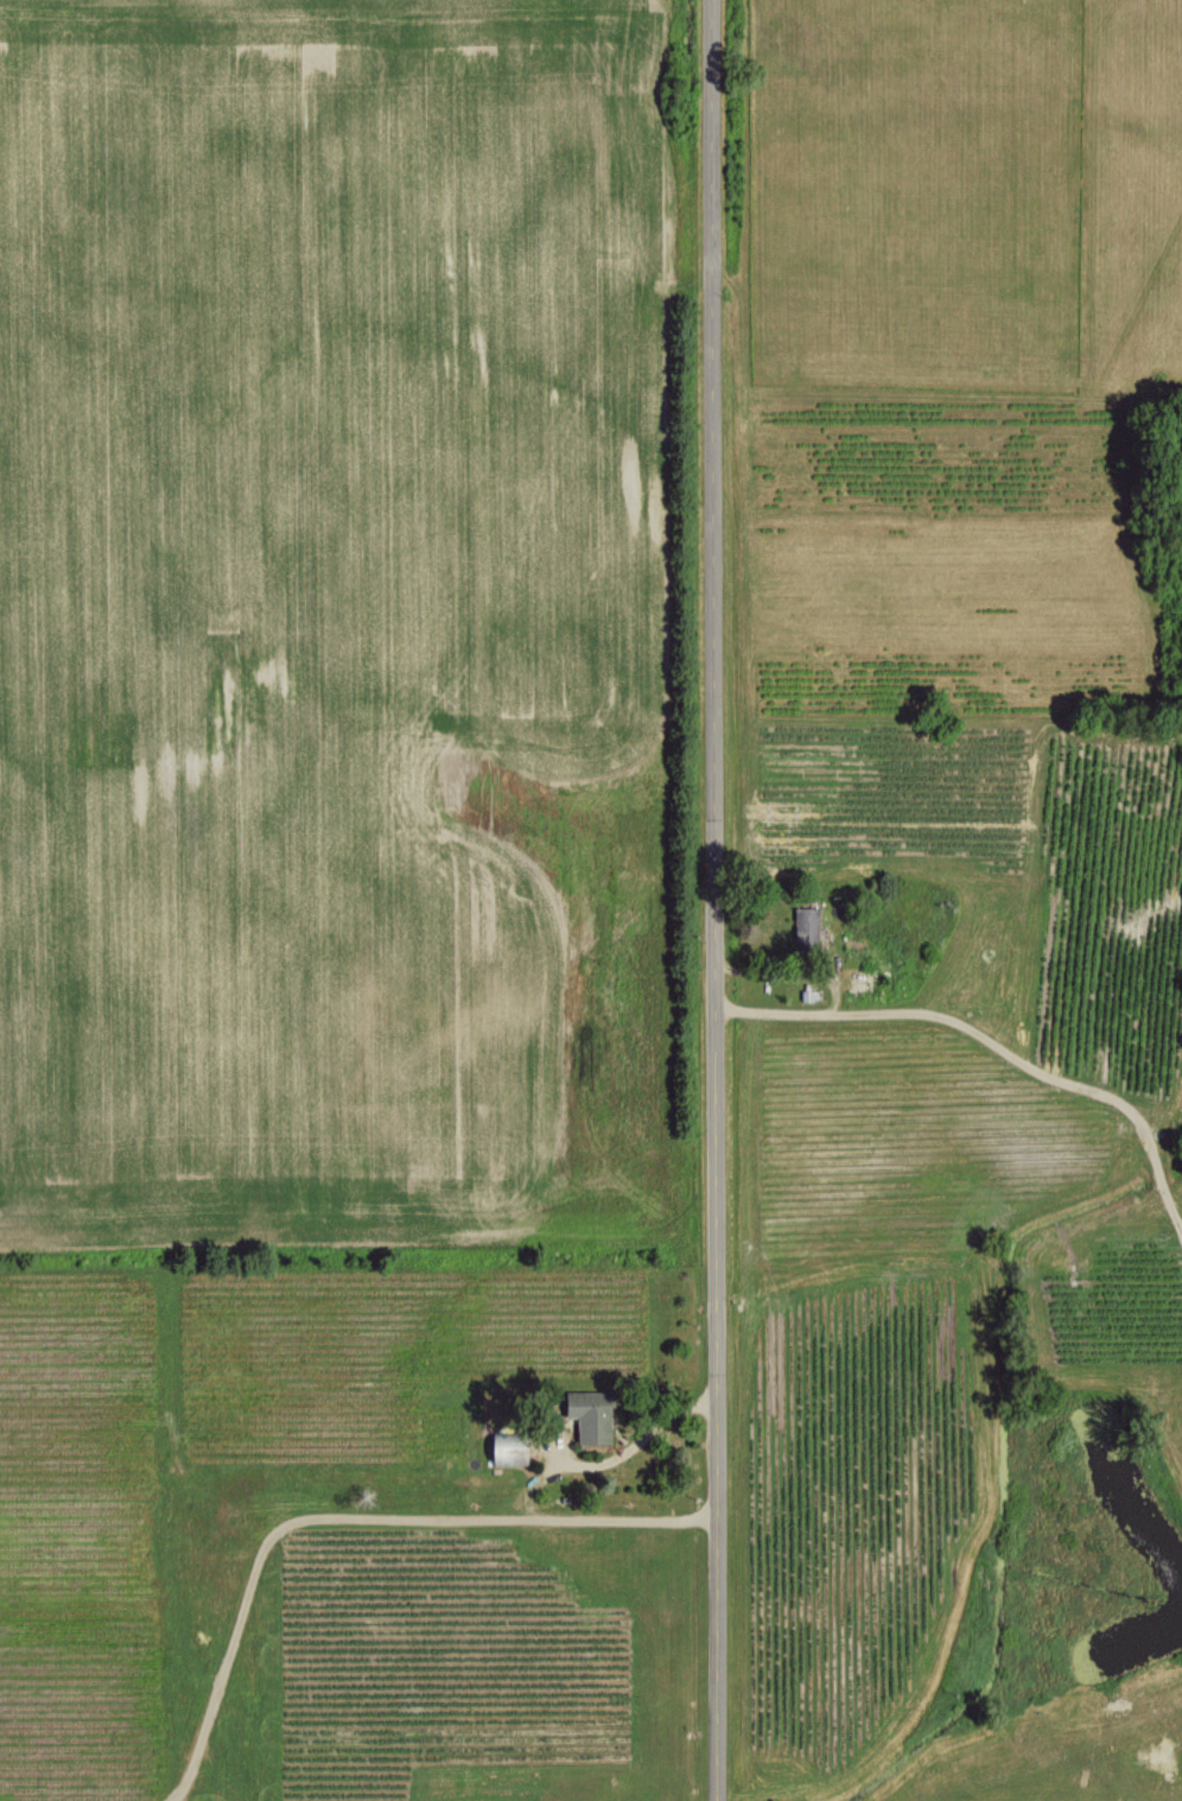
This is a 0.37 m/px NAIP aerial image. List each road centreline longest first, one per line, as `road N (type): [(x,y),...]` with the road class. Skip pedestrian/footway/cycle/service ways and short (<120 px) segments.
road 1 (residential): [(707,1800),(711,0)]

